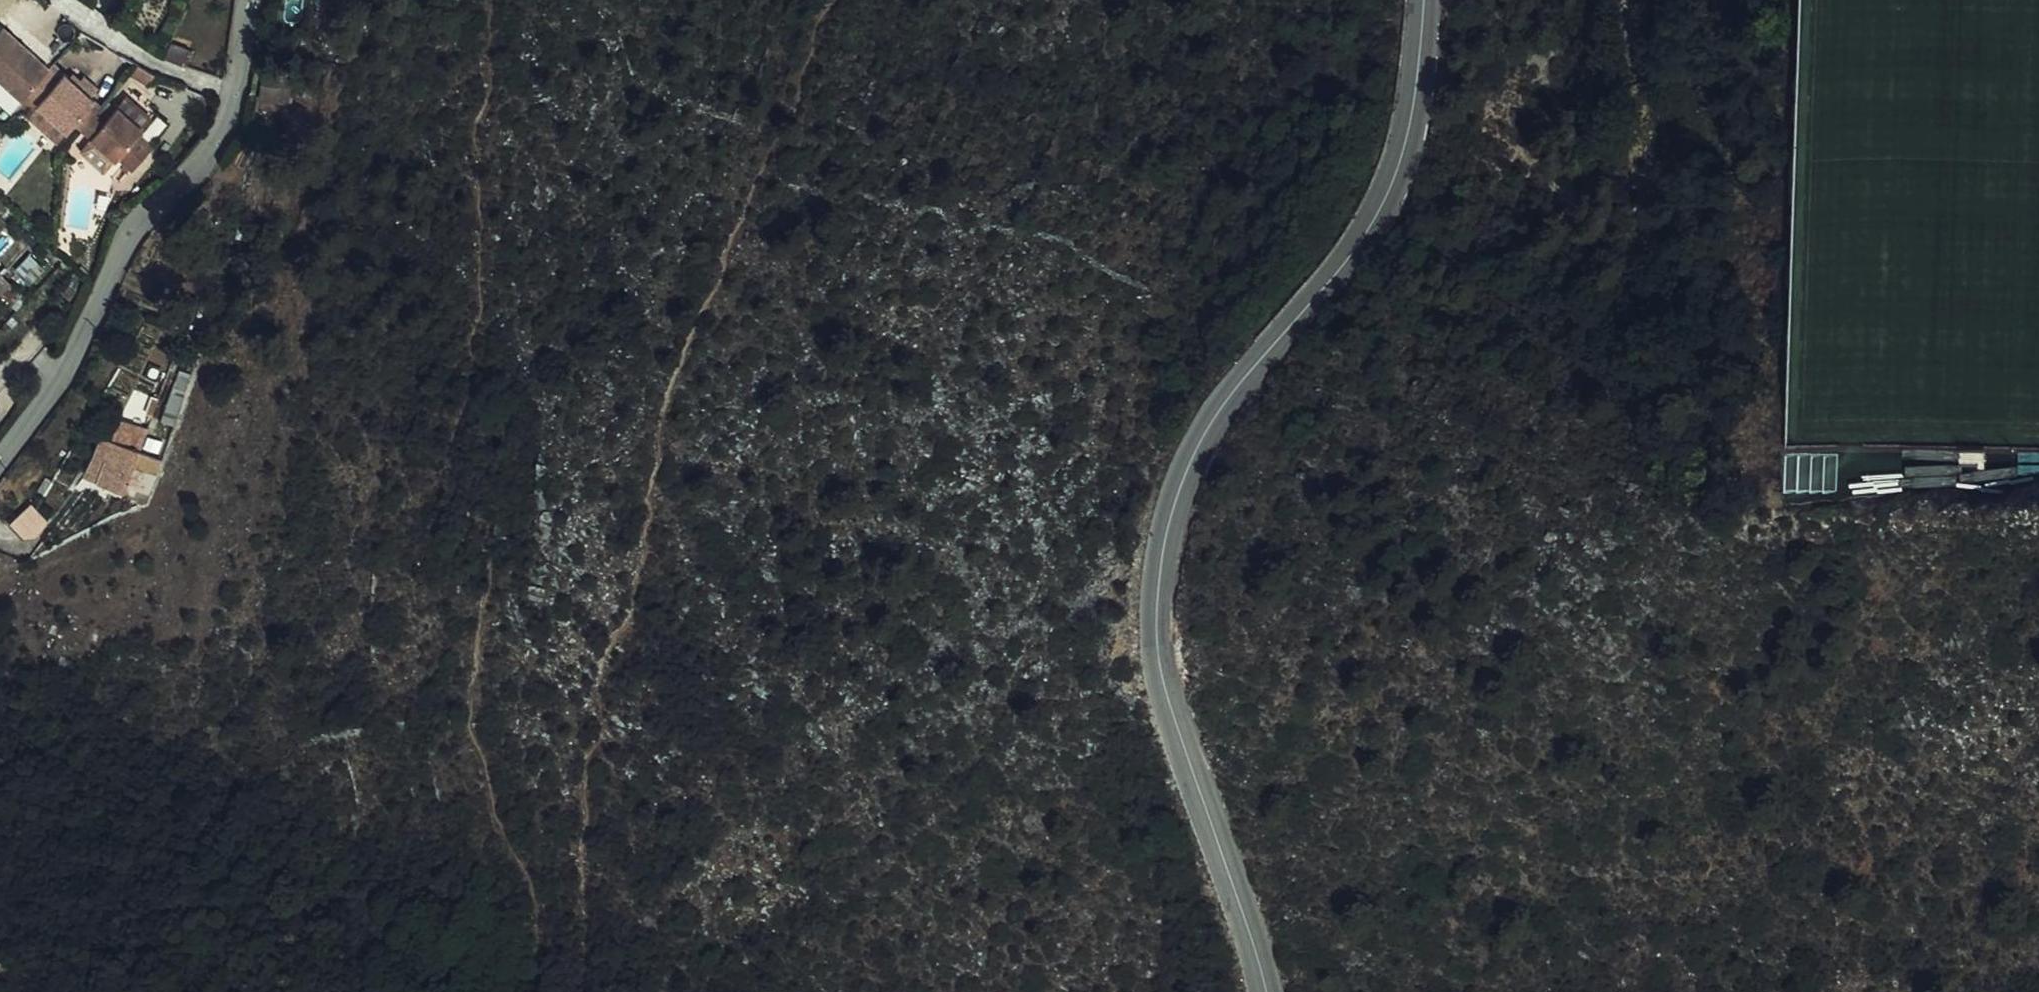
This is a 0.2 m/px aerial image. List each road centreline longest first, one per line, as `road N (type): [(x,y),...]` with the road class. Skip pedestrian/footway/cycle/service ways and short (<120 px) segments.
road 1 (tertiary): [(1270,991),(1171,696),(1163,616),(1169,535),(1188,463),(1233,392),(1374,229),(1398,180),(1419,105),(1424,0)]
road 2 (unclassified): [(249,0),(235,93),(218,145),(137,227),(39,403),(0,456)]

